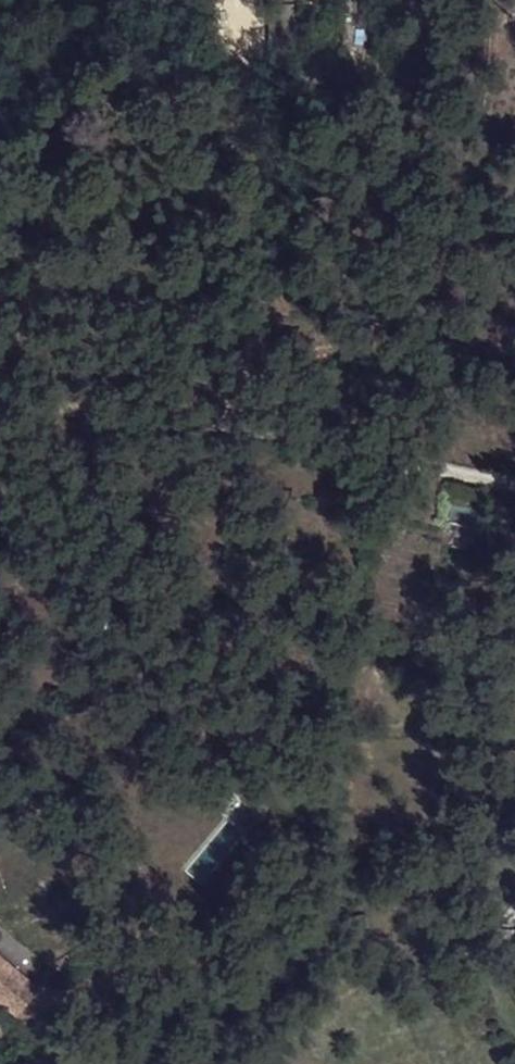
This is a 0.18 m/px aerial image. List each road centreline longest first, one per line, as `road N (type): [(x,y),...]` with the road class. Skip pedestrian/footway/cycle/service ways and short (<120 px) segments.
road 1 (residential): [(0,436),(44,409),(92,411),(388,455)]

